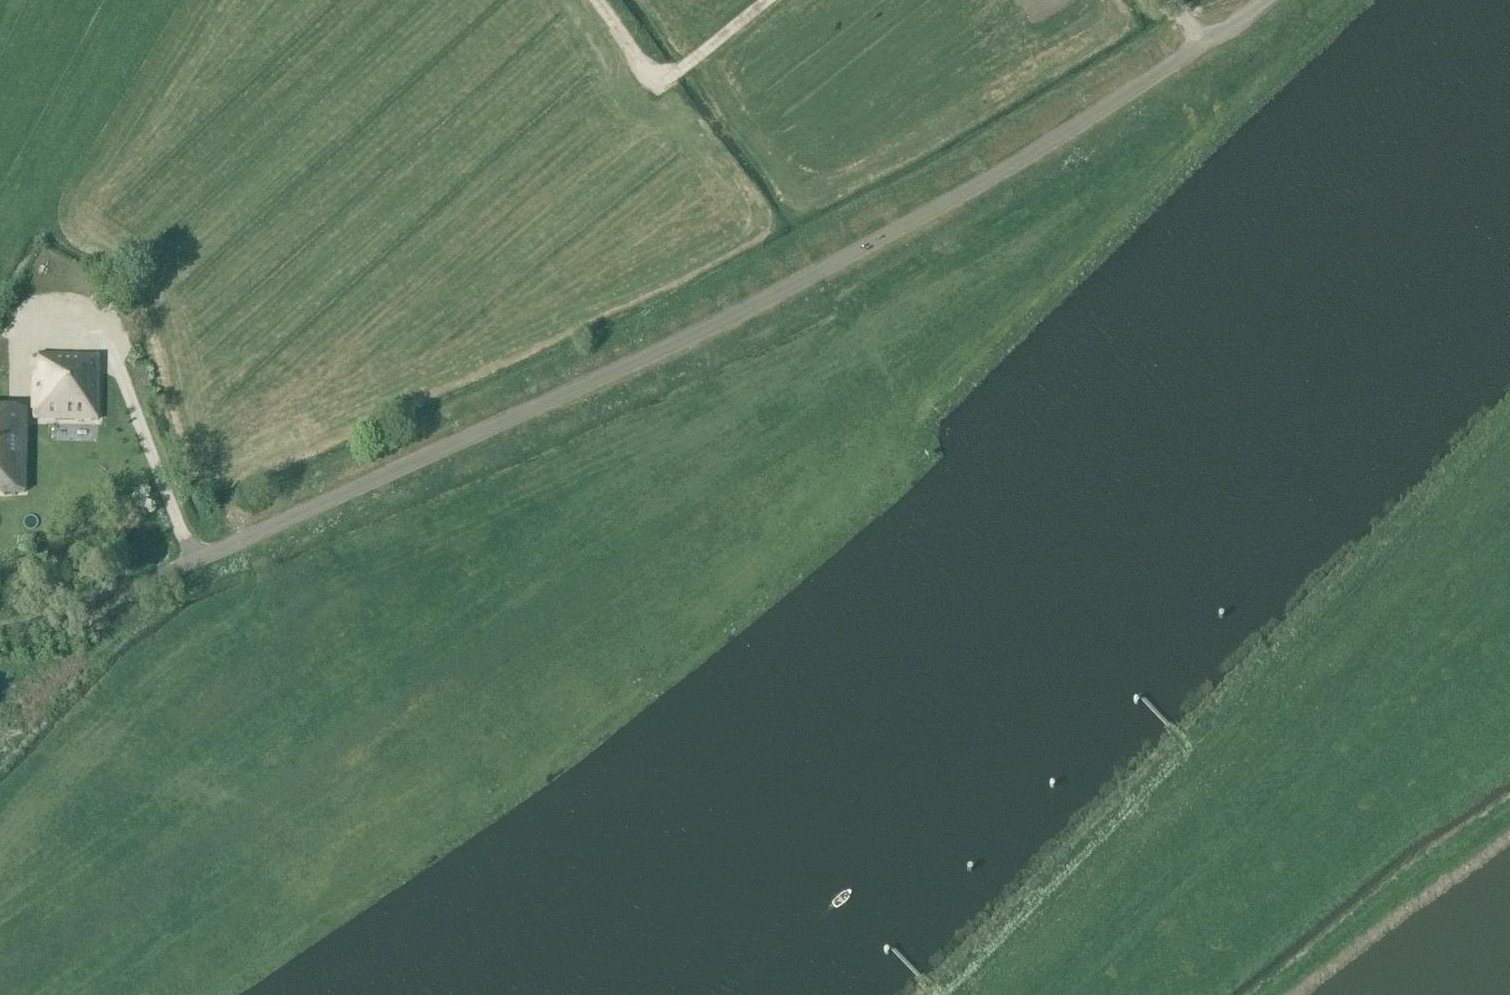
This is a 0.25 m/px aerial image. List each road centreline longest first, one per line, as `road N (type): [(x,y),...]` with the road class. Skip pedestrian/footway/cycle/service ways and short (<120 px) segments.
road 1 (unclassified): [(22,627),(102,603),(572,403),(967,201),(1208,54),(1276,0)]

